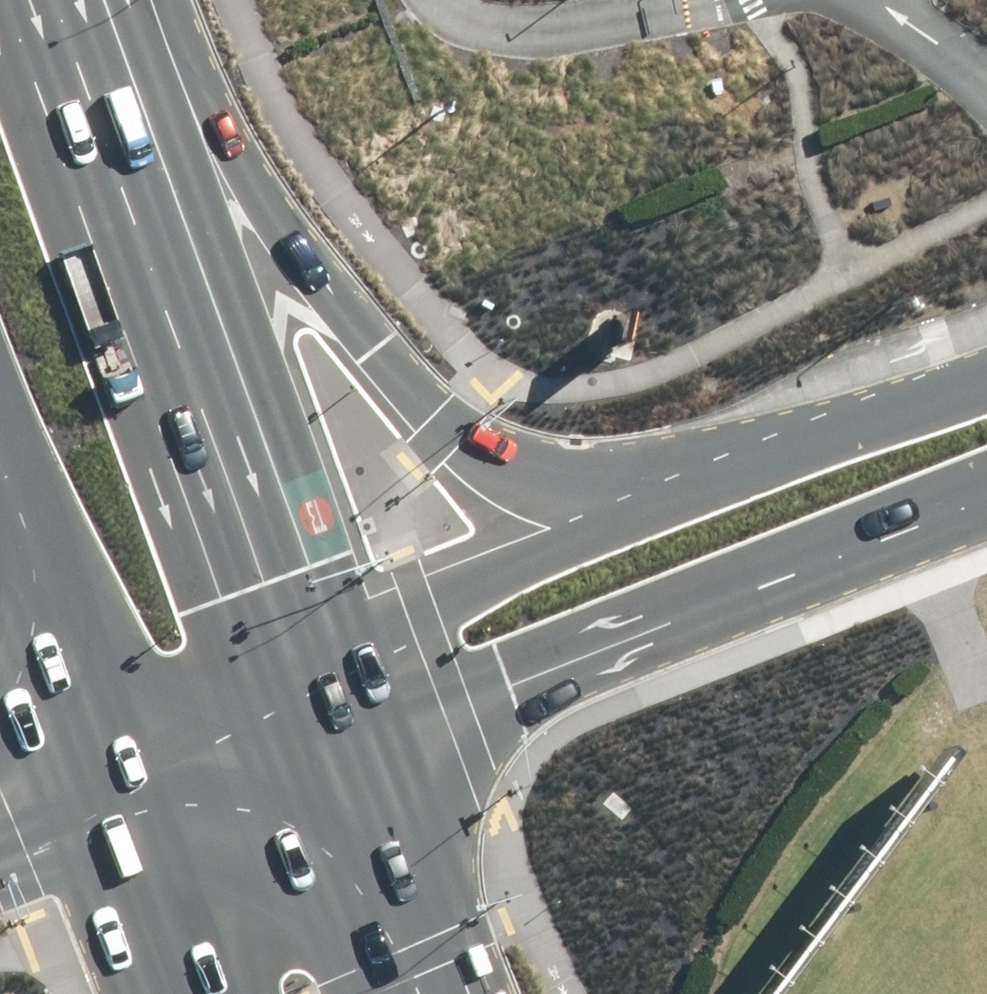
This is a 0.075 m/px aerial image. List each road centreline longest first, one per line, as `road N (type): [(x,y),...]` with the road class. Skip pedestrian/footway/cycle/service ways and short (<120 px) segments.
road 1 (primary): [(60,0),(320,727)]
road 2 (primary): [(126,0),(447,422),(535,471),(641,510)]
road 3 (unclassified): [(986,487),(461,696),(320,727)]
road 4 (unclassified): [(320,727),(358,700),(434,618),(494,577),(641,510)]
road 5 (unclassified): [(641,510),(986,383)]
road 6 (primary): [(320,727),(425,993)]
road 7 (primary): [(122,808),(39,562)]
road 8 (tertiary): [(122,808),(320,727)]
road 9 (primary): [(196,993),(122,808)]
road 10 (tertiary): [(0,711),(31,641),(39,562)]
road 11 (tertiary): [(0,859),(122,808)]

